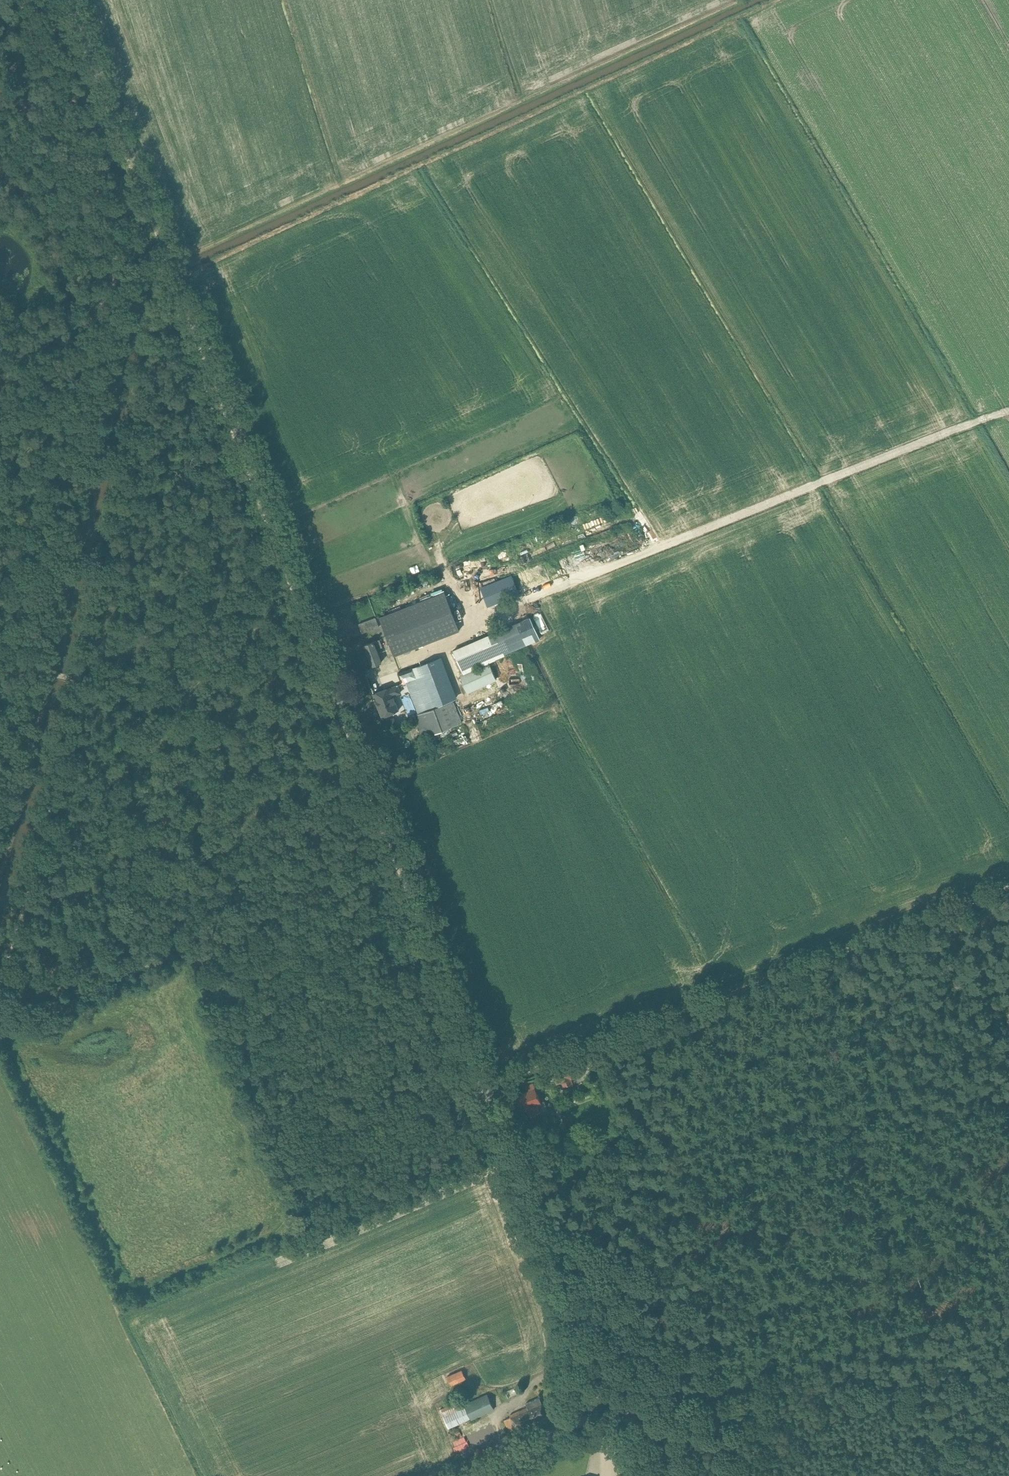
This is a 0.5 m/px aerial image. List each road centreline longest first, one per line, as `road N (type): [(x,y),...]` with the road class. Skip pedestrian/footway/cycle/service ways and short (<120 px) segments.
road 1 (unclassified): [(476,1475),(564,1425),(580,1387),(577,1345),(69,0)]
road 2 (track): [(484,1086),(1008,886)]

